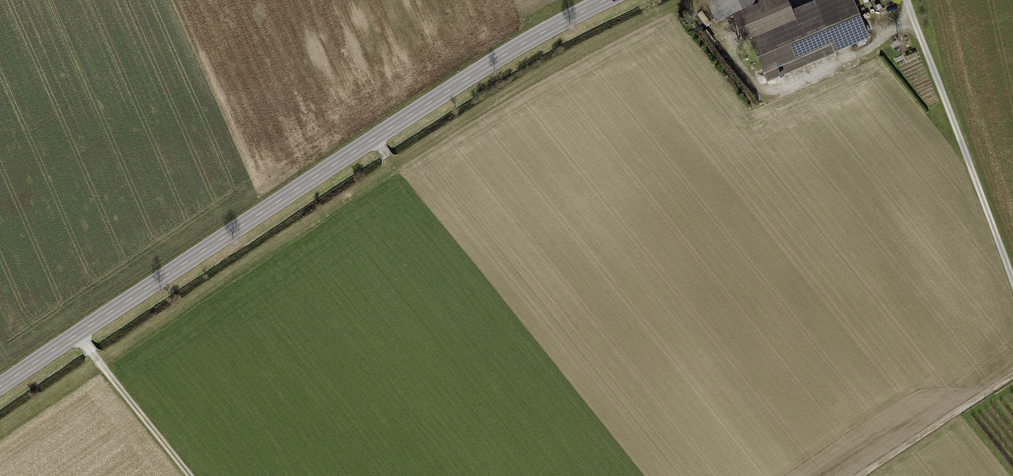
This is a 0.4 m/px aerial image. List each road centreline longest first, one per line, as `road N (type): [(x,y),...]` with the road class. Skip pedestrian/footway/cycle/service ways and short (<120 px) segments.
road 1 (track): [(0,429),(520,85),(686,0)]
road 2 (secondary): [(0,386),(466,79),(606,0)]
road 3 (track): [(908,0),(1012,283)]
road 4 (track): [(1012,371),(858,475)]
road 5 (track): [(191,475),(79,332)]

